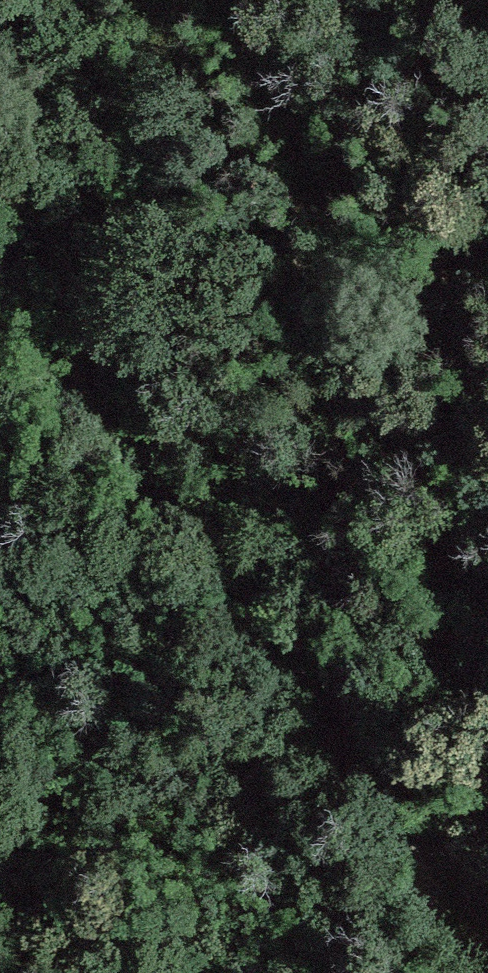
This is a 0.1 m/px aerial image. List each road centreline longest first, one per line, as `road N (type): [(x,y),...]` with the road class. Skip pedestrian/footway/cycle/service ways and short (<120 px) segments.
road 1 (track): [(265,0),(321,210),(435,516),(487,695)]
road 2 (track): [(432,827),(350,731),(195,485),(0,256)]

